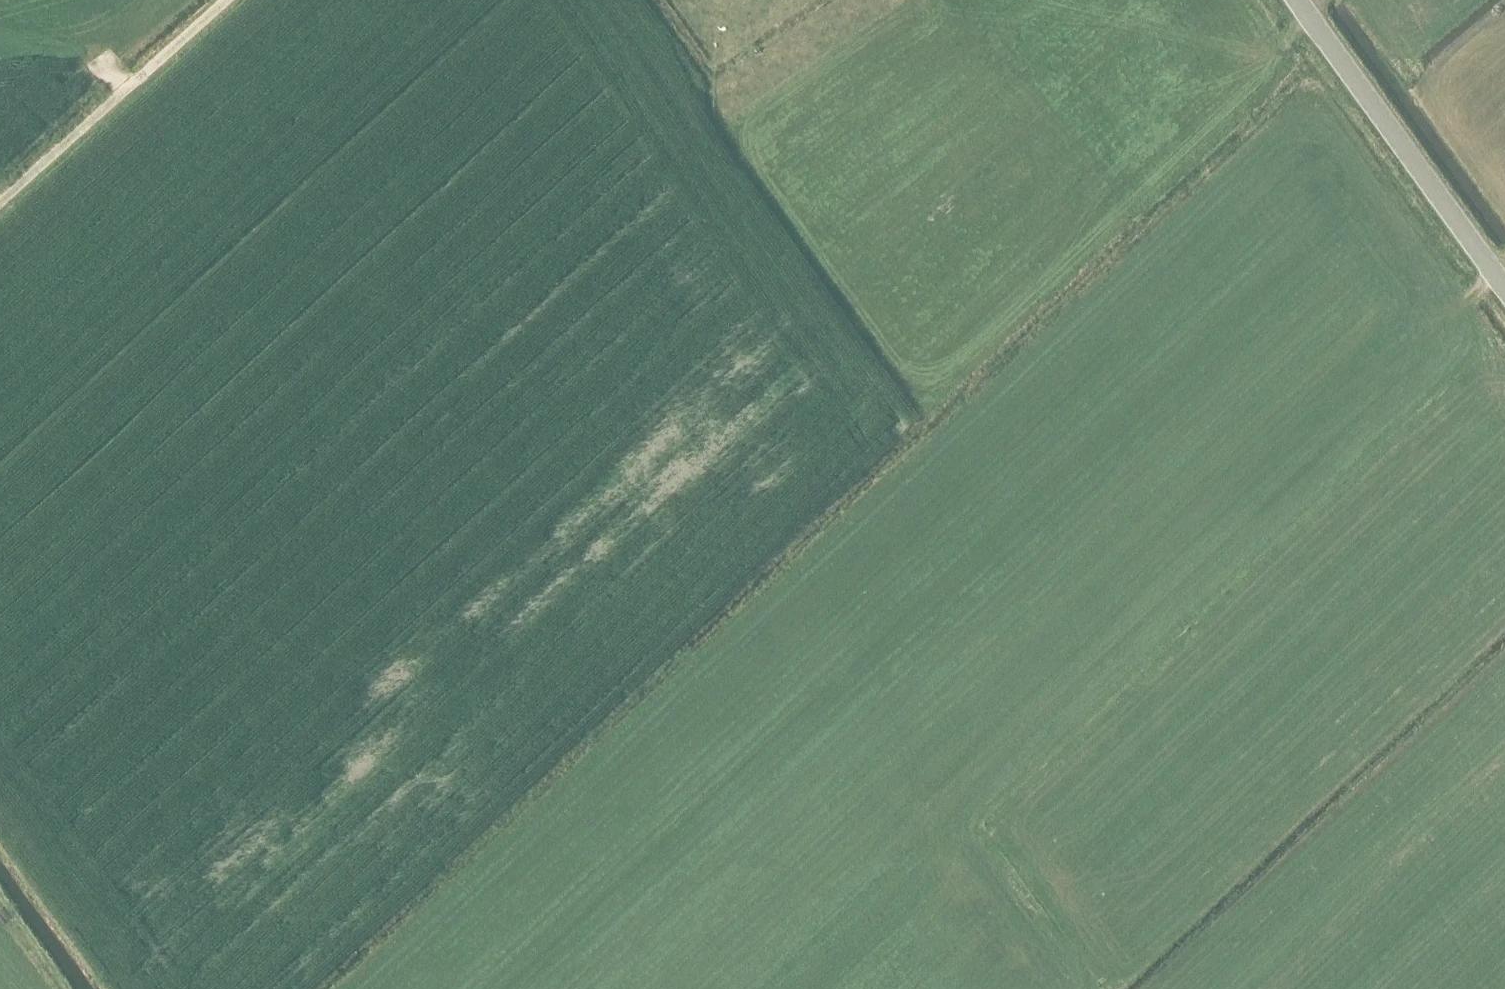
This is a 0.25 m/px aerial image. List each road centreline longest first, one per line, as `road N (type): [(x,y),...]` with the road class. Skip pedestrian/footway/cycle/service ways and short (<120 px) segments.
road 1 (tertiary): [(1296,0),(1504,291)]

